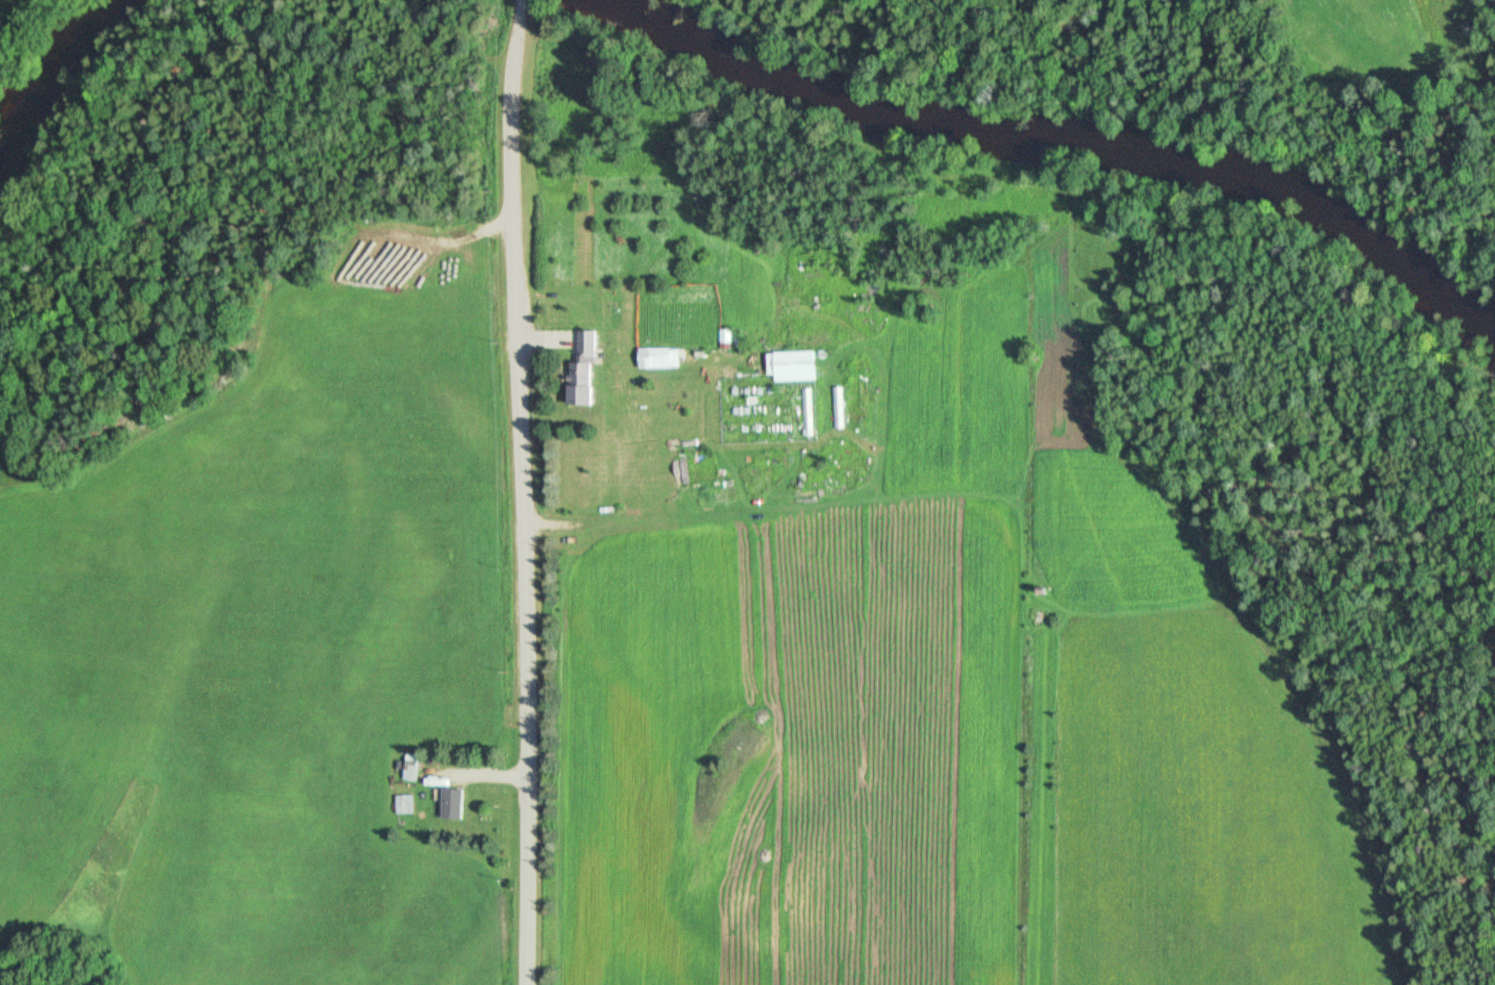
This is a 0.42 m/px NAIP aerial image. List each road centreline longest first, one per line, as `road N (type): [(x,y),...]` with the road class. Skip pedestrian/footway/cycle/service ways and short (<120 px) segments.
road 1 (residential): [(523,984),(522,523),(508,140),(521,3)]

